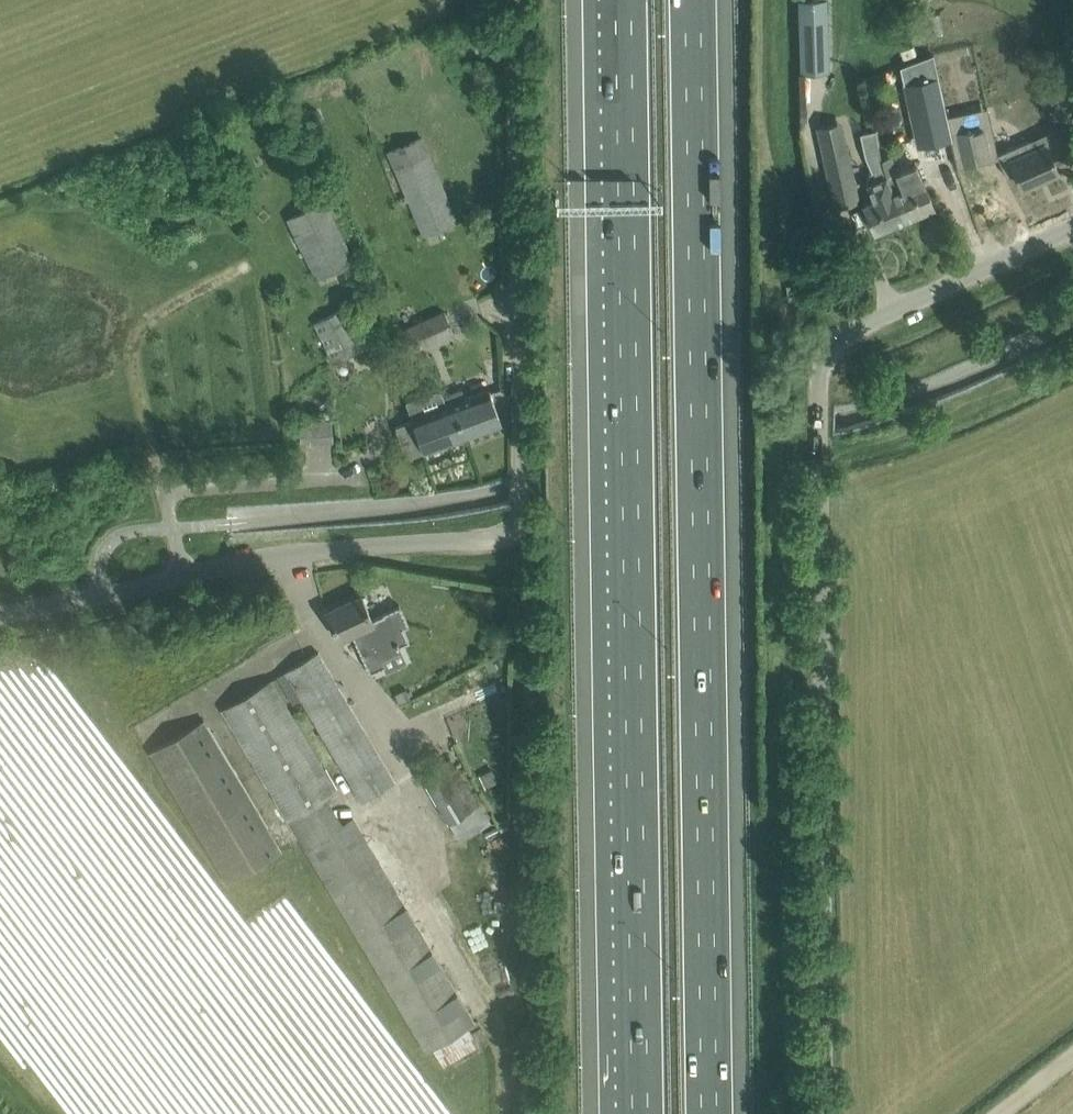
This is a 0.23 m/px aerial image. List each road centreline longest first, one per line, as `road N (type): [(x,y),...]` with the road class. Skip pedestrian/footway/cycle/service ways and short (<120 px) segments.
road 1 (motorway): [(622,0),(639,1113)]
road 2 (motorway): [(705,1113),(690,0)]
road 3 (unclassified): [(824,1113),(823,367),(855,328),(1072,229)]
road 4 (unclassified): [(184,575),(300,553),(496,541),(521,527),(517,0)]
road 5 (residential): [(184,575),(171,506),(182,493),(358,473)]
road 6 (unclassified): [(0,615),(184,575)]

